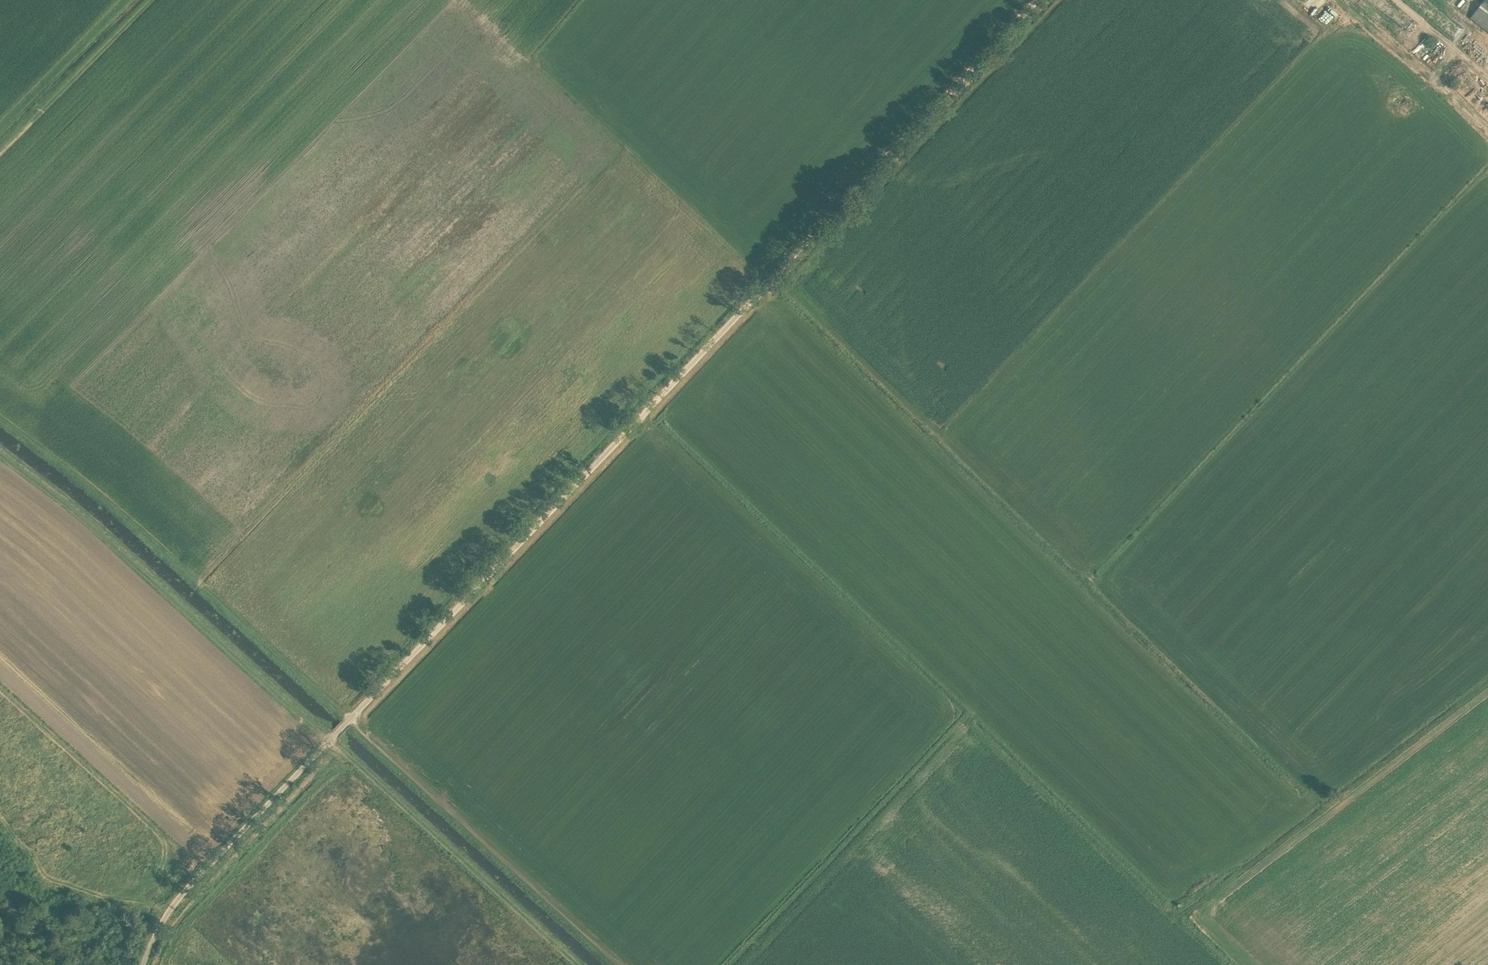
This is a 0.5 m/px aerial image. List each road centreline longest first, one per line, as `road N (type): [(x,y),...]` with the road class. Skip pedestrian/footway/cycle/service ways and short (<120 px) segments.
road 1 (unclassified): [(143,964),(158,926),(187,887),(1044,0)]
road 2 (track): [(0,448),(113,535),(334,737)]
road 3 (track): [(170,910),(155,904),(156,892),(186,859),(0,693)]

